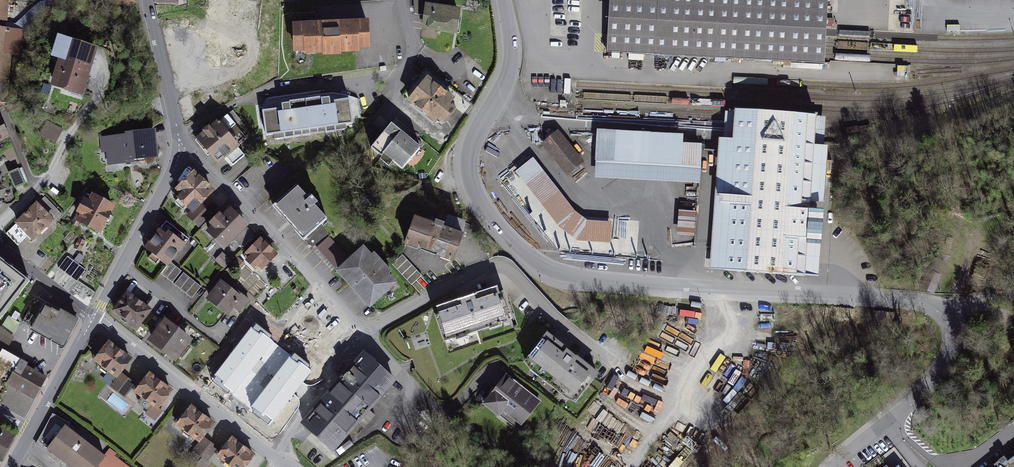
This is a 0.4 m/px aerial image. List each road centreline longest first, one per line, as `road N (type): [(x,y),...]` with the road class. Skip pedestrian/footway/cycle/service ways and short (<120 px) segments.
road 1 (residential): [(832,466),(936,371),(955,339),(950,316),(913,297),(606,280),(537,262),(481,203),(468,176),(474,135),(512,66),(504,0)]
road 2 (residential): [(178,132),(250,96),(392,77),(412,48),(401,0)]
road 3 (residential): [(362,333),(502,264),(616,363)]
road 4 (residential): [(181,146),(362,333)]
road 5 (residential): [(93,319),(287,466)]
road 6 (residential): [(93,319),(181,146)]
road 7 (residential): [(362,333),(437,410),(457,404),(490,370)]
road 8 (residential): [(11,466),(93,319)]
road 9 (residential): [(178,132),(148,0)]

